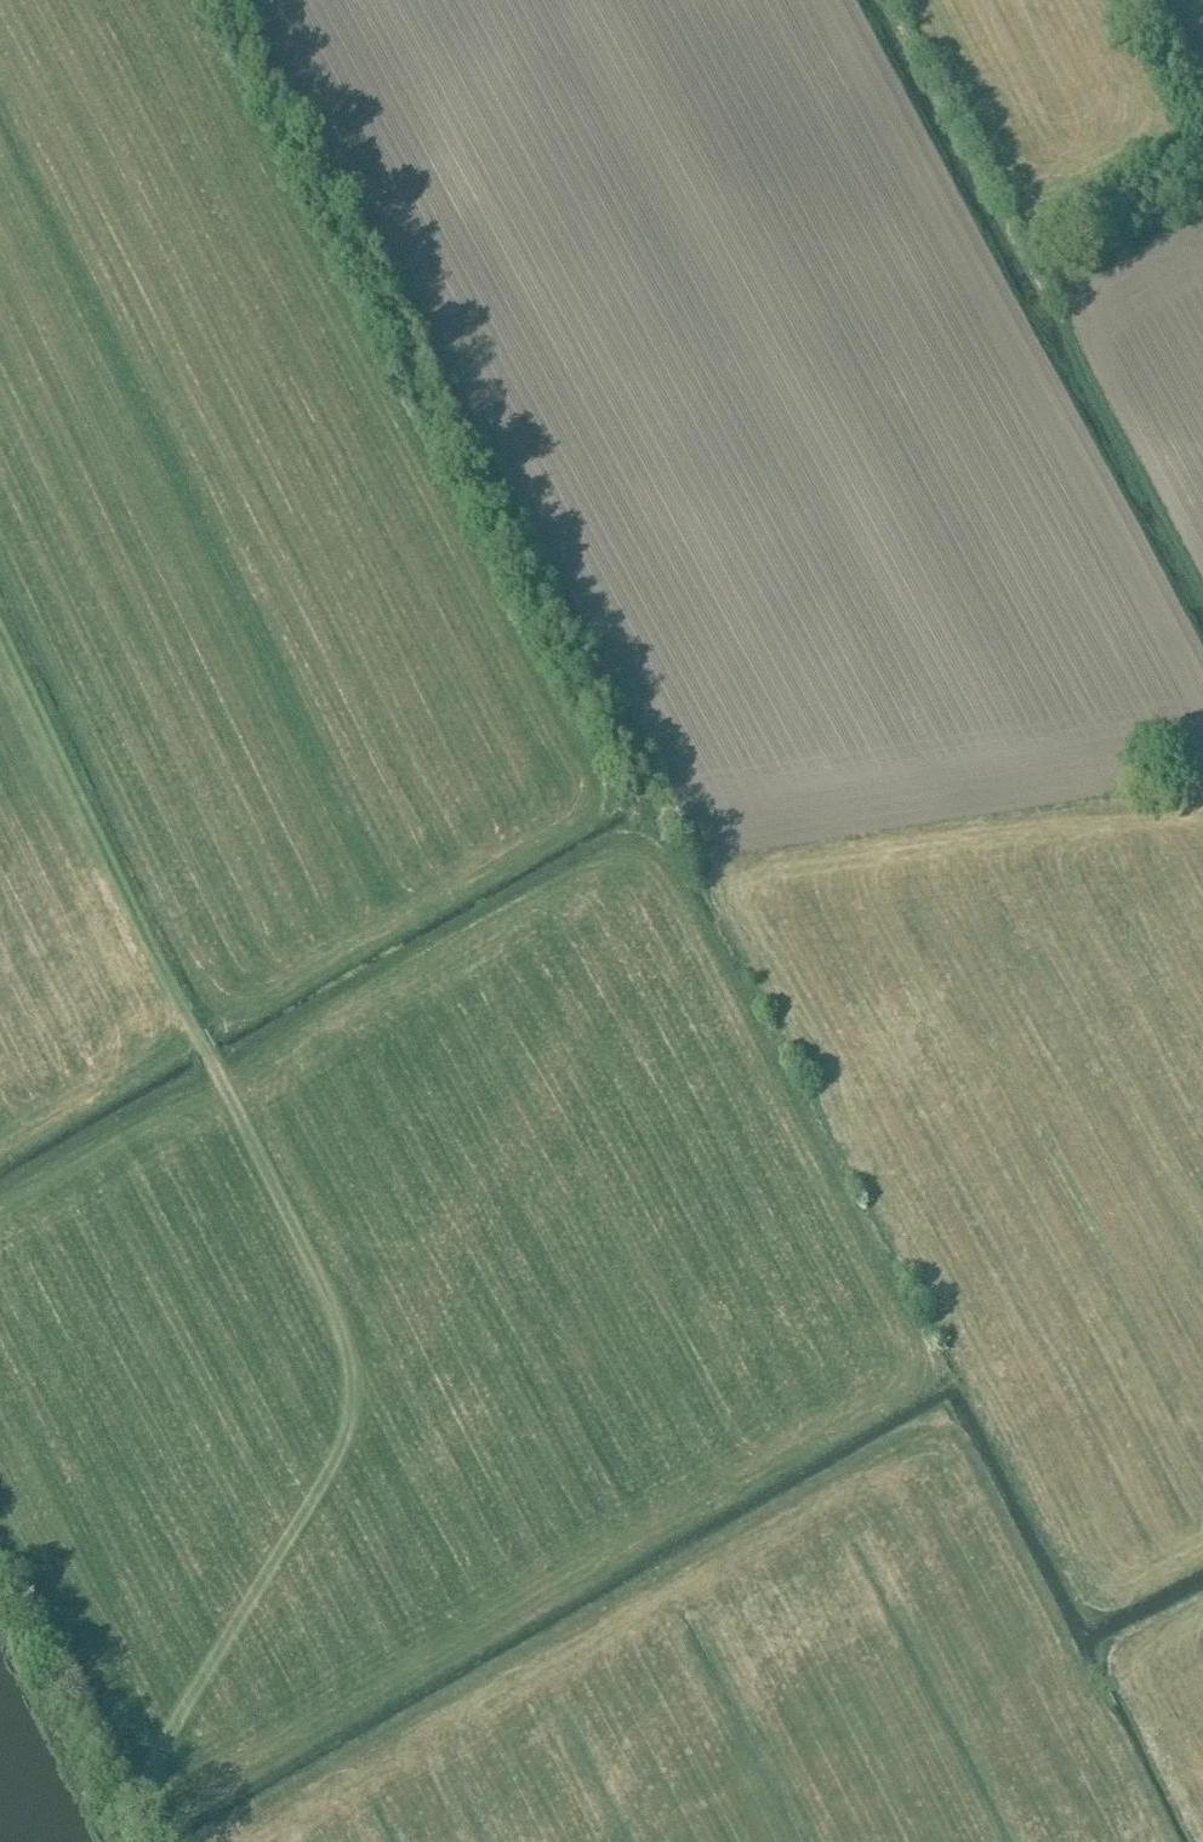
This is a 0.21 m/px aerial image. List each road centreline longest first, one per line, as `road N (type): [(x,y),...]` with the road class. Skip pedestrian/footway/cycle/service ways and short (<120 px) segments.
road 1 (track): [(199,1046),(0,624)]

